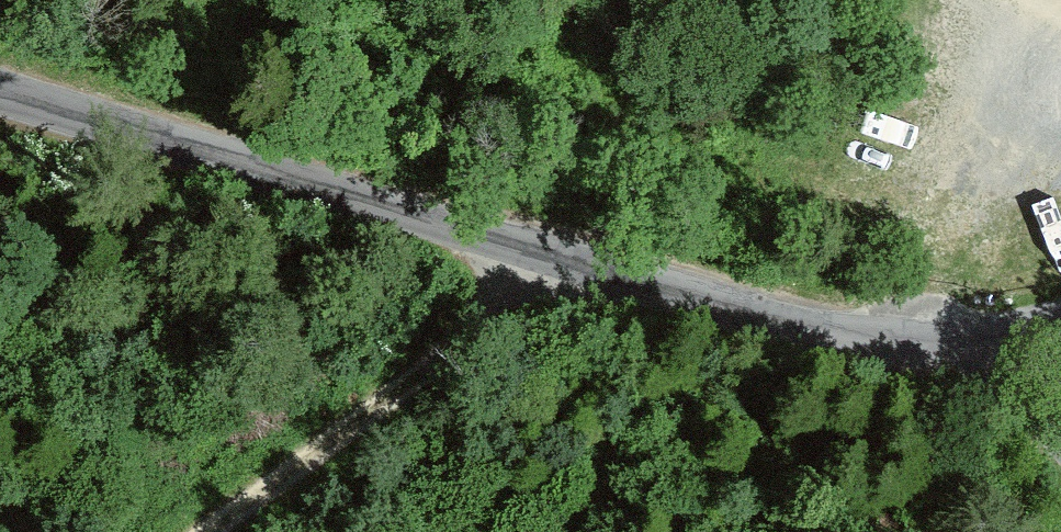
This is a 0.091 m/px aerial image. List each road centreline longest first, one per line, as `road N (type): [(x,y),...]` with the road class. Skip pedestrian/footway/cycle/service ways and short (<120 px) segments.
road 1 (unclassified): [(0,126),(788,353),(994,349)]
road 2 (track): [(548,288),(482,350),(241,531)]

